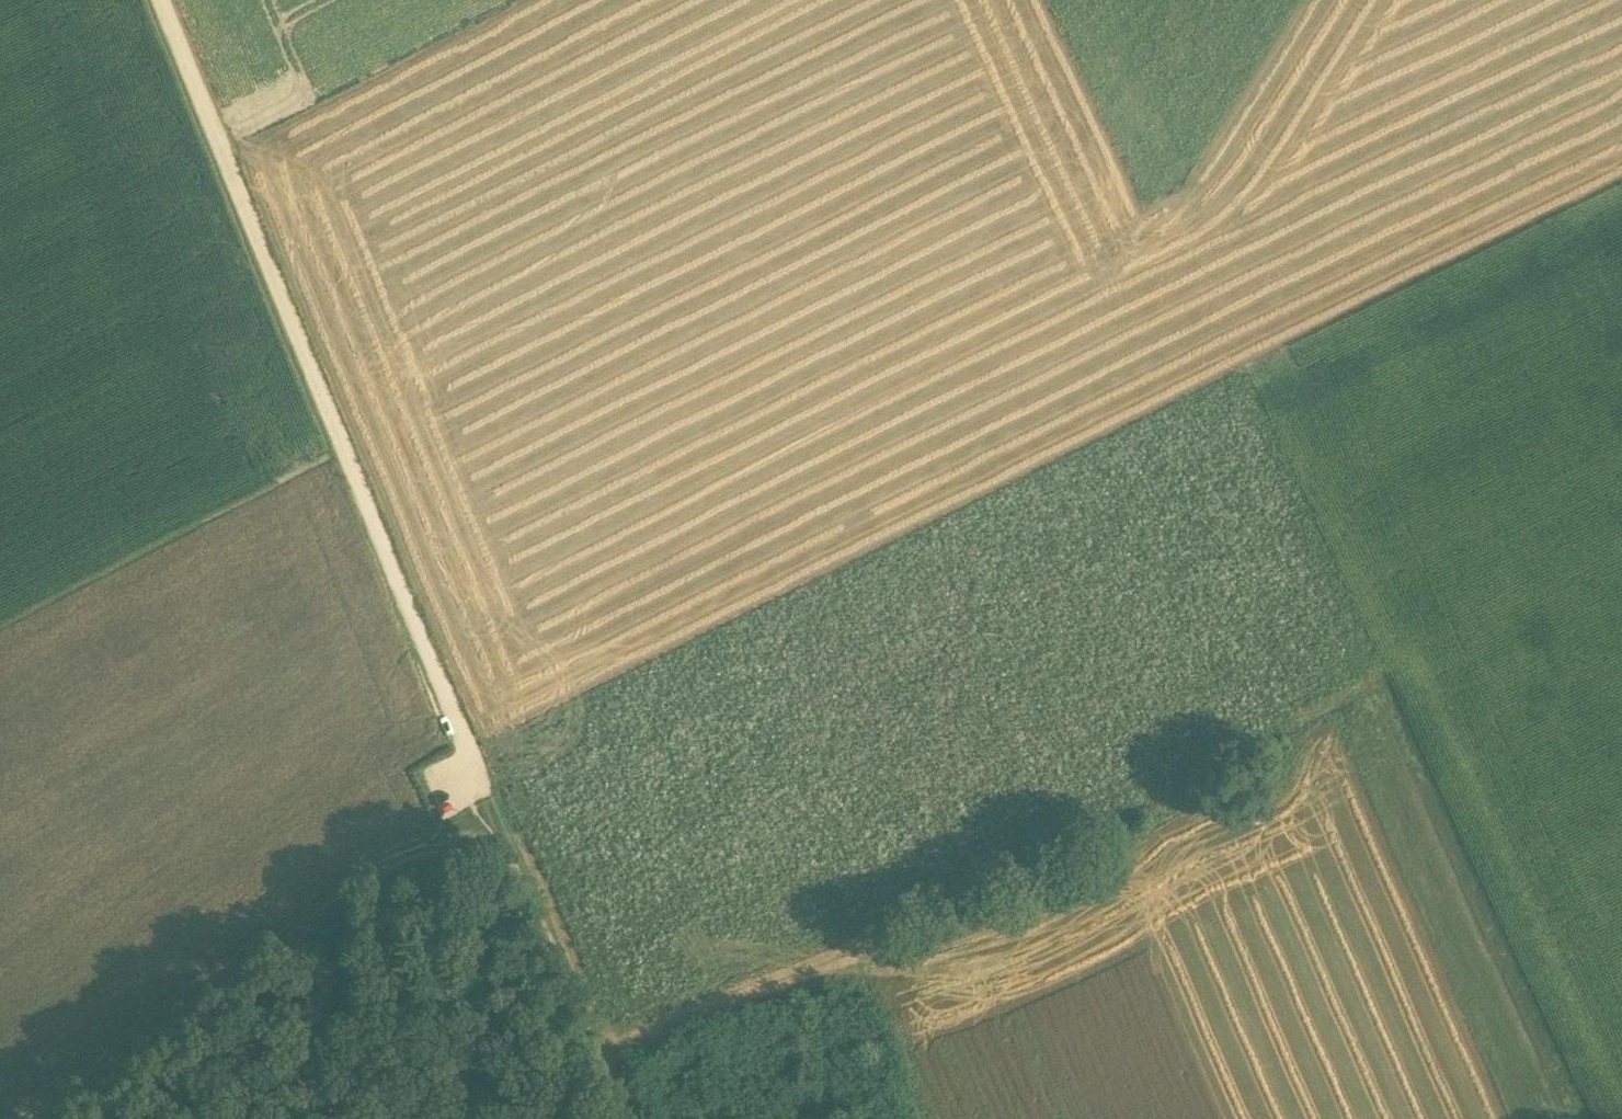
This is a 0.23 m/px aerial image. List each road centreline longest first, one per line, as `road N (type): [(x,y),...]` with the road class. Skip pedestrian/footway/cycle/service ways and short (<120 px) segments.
road 1 (track): [(624,1118),(164,0)]

